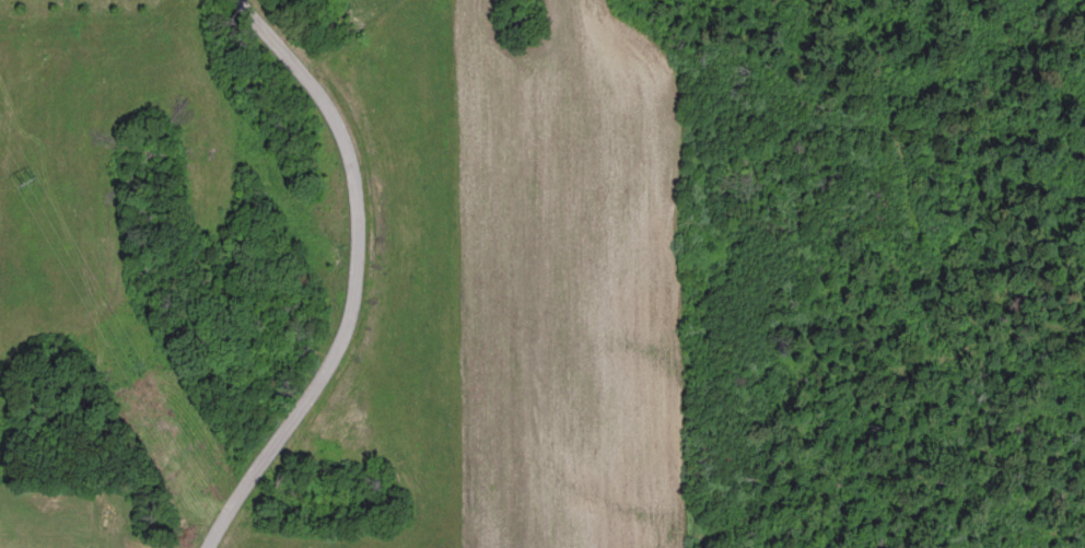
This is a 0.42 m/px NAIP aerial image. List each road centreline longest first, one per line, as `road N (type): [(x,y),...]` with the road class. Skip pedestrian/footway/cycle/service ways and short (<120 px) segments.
road 1 (residential): [(204,547),(322,371),(350,303),(354,258),(355,202),(335,121),(318,90),(237,0)]

